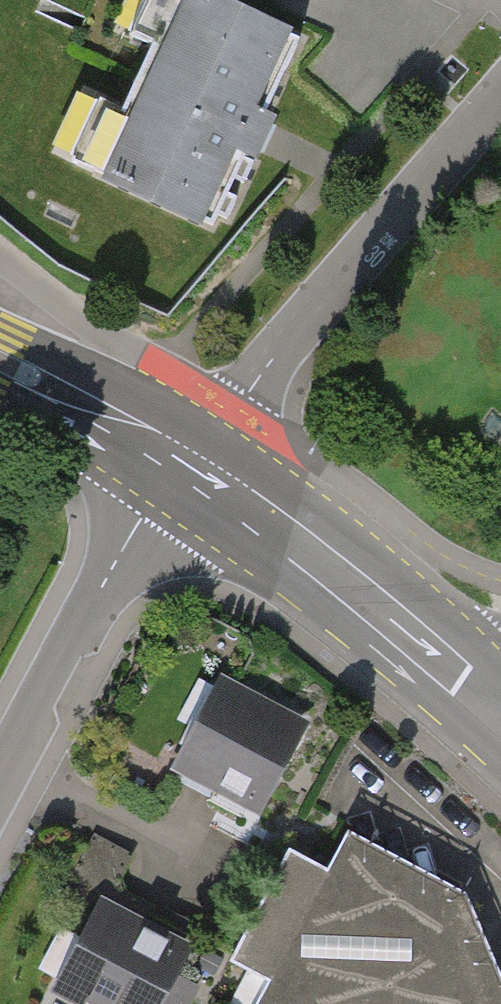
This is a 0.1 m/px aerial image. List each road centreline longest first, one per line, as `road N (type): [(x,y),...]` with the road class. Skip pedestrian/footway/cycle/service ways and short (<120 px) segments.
road 1 (residential): [(189,468),(272,360),(500,99)]
road 2 (secondary): [(189,468),(398,624),(500,722)]
road 3 (residential): [(189,468),(102,586),(0,775)]
road 4 (secondary): [(0,363),(189,468)]

